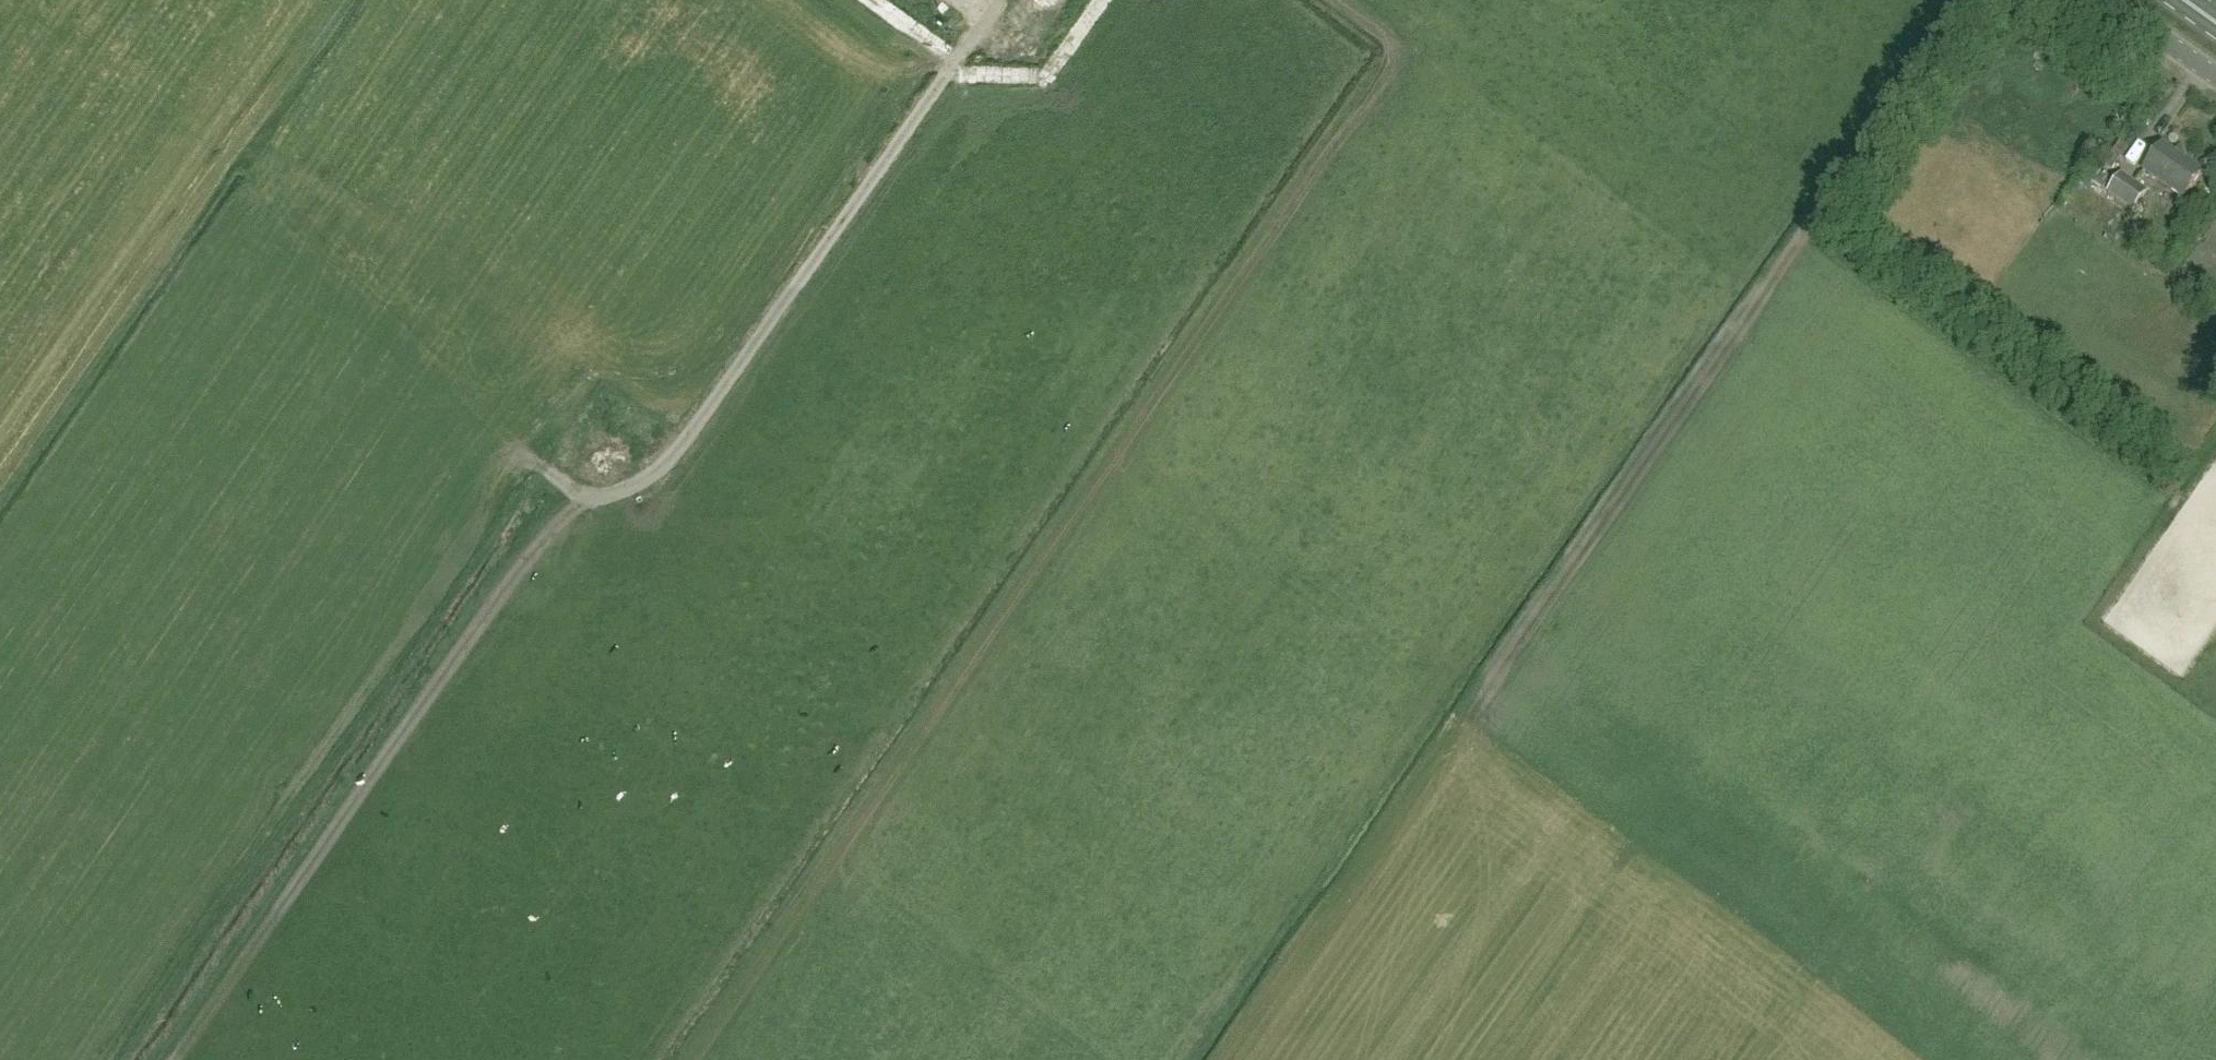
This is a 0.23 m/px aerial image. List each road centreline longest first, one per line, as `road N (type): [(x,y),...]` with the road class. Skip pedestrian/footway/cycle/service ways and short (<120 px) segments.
road 1 (unclassified): [(2215,76),(2108,0)]

